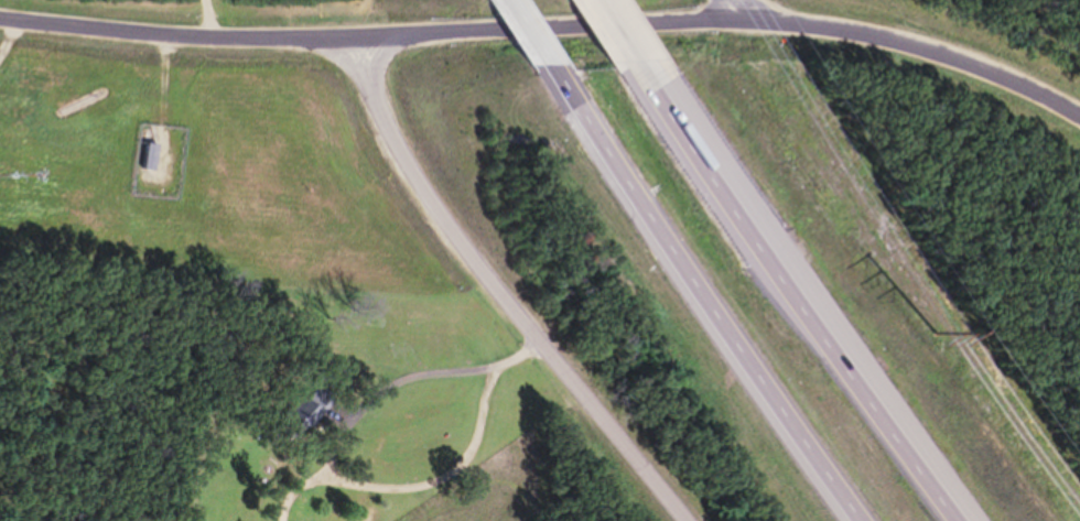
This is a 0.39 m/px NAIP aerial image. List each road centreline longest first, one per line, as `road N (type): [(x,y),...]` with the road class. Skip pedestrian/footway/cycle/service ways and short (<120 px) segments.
road 1 (residential): [(1079,119),(917,53),(760,19),(364,39)]
road 2 (residential): [(684,520),(431,195),(378,94),(364,39)]
road 3 (motorway): [(981,520),(641,64)]
road 4 (motorway): [(558,67),(838,520)]
road 5 (residential): [(364,39),(175,39),(0,19)]

